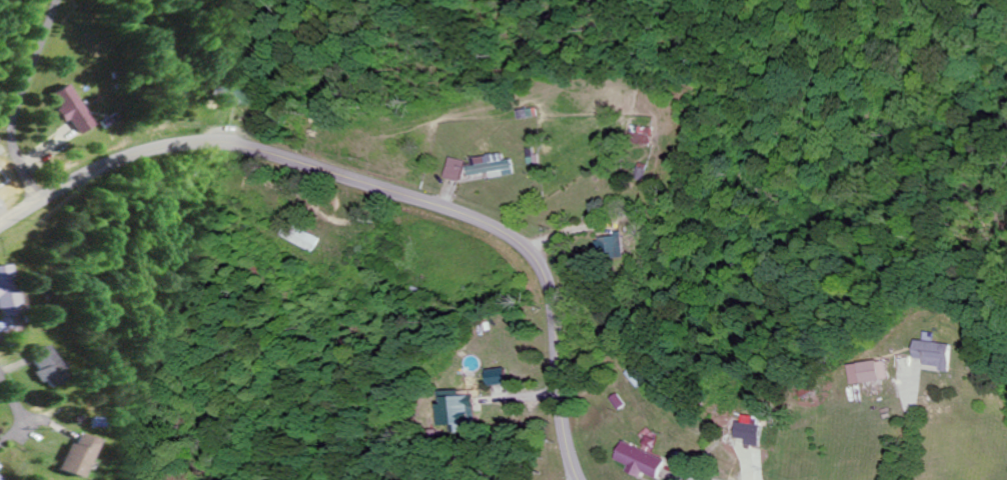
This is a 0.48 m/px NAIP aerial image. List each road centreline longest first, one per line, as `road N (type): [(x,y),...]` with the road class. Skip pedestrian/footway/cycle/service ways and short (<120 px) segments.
road 1 (secondary): [(582,479),(562,413),(547,285),(517,244),(478,223),(270,155),(191,146),(111,165),(0,227)]

